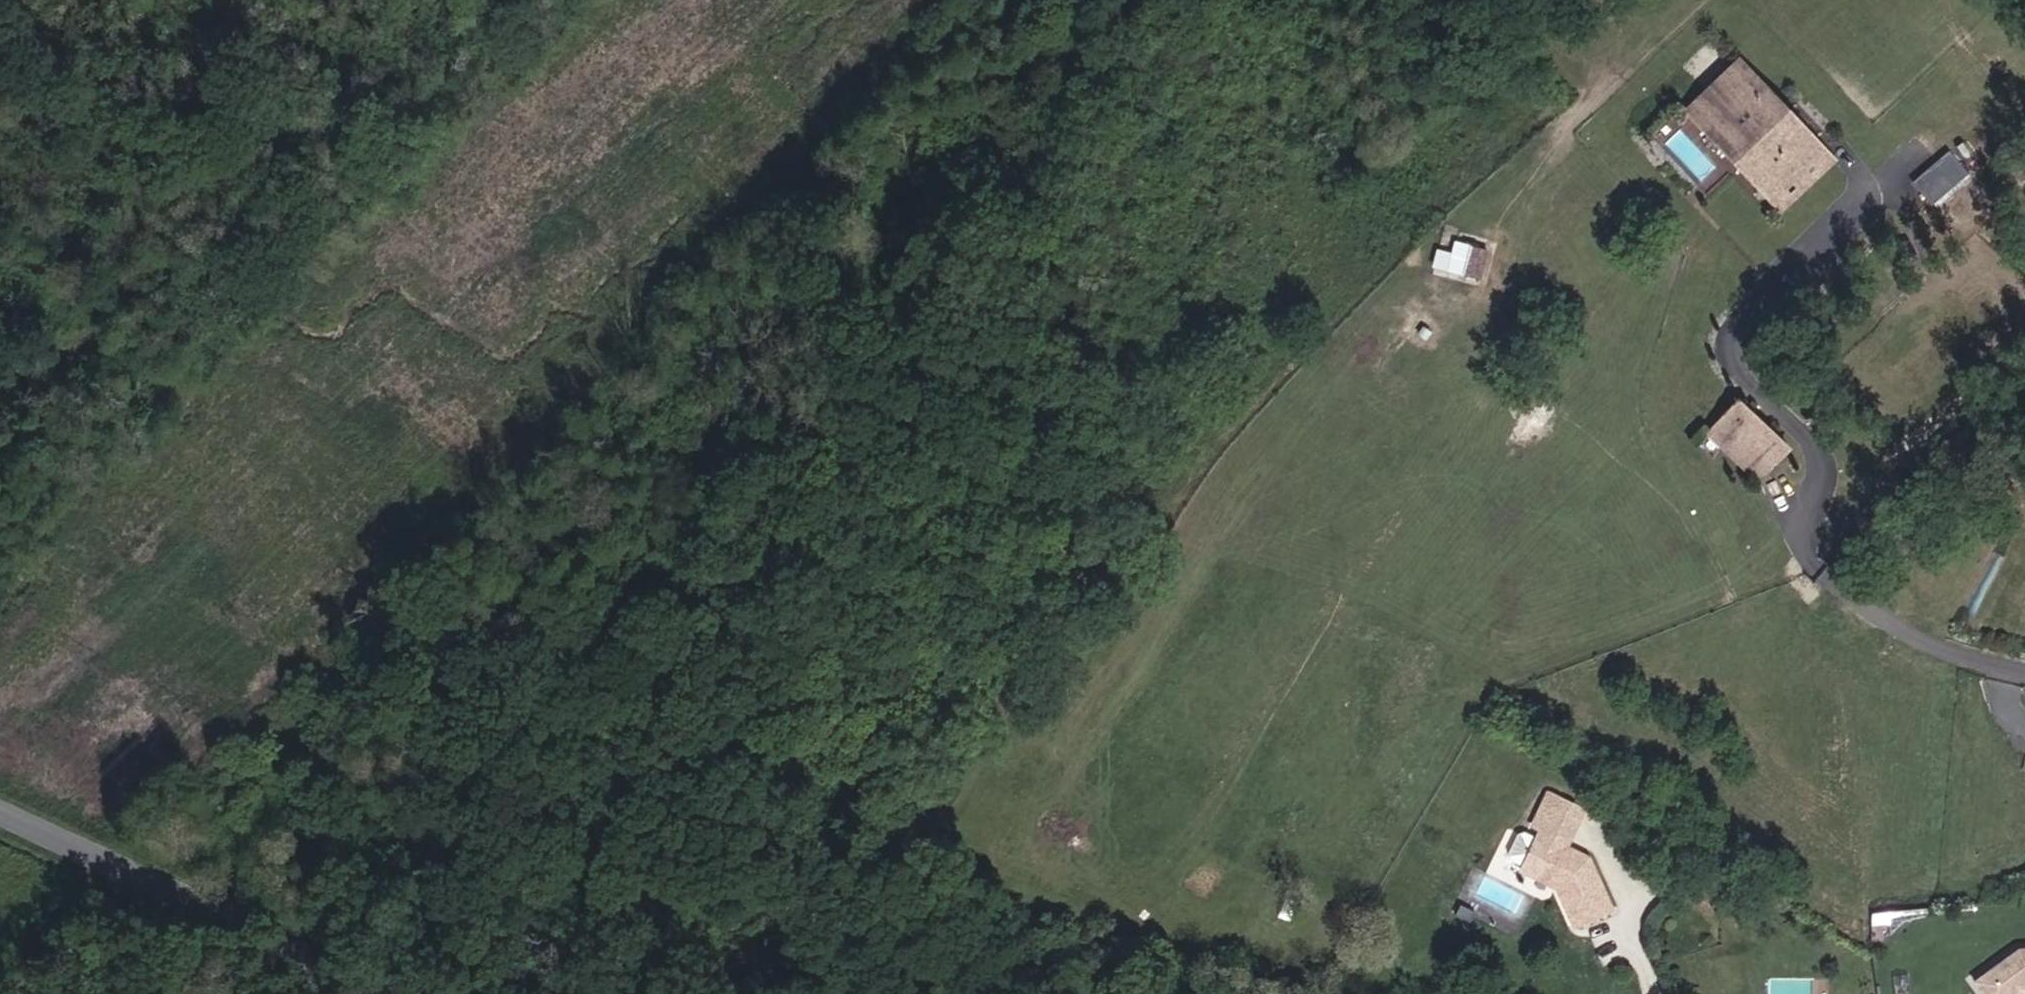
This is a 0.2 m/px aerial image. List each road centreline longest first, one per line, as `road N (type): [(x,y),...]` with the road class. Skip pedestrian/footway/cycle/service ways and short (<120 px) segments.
road 1 (track): [(0,369),(253,279),(494,69),(556,0)]
road 2 (tertiary): [(0,810),(382,993)]
road 3 (residential): [(2024,669),(1937,645),(1841,592)]

